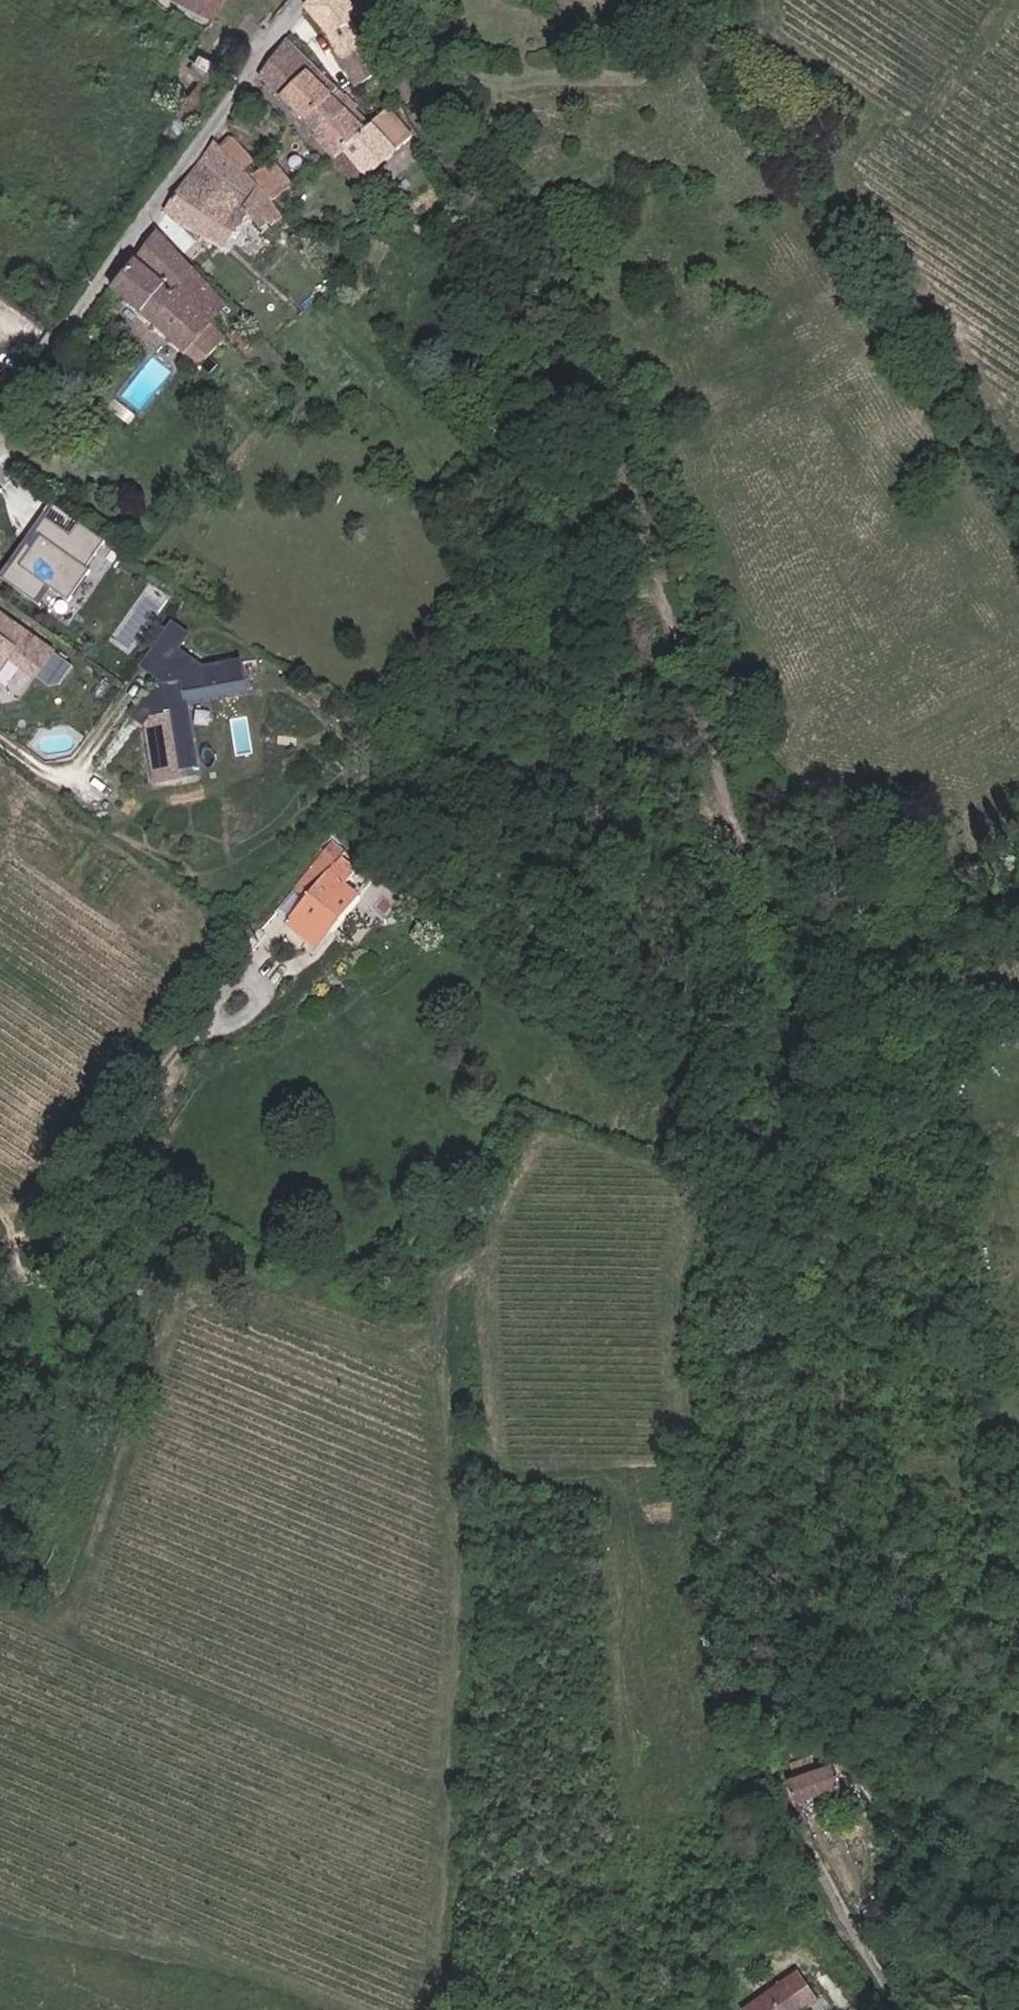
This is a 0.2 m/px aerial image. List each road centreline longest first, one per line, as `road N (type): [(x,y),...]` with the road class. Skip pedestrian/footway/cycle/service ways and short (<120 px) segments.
road 1 (unclassified): [(0,439),(305,0)]
road 2 (track): [(1018,908),(797,988)]

